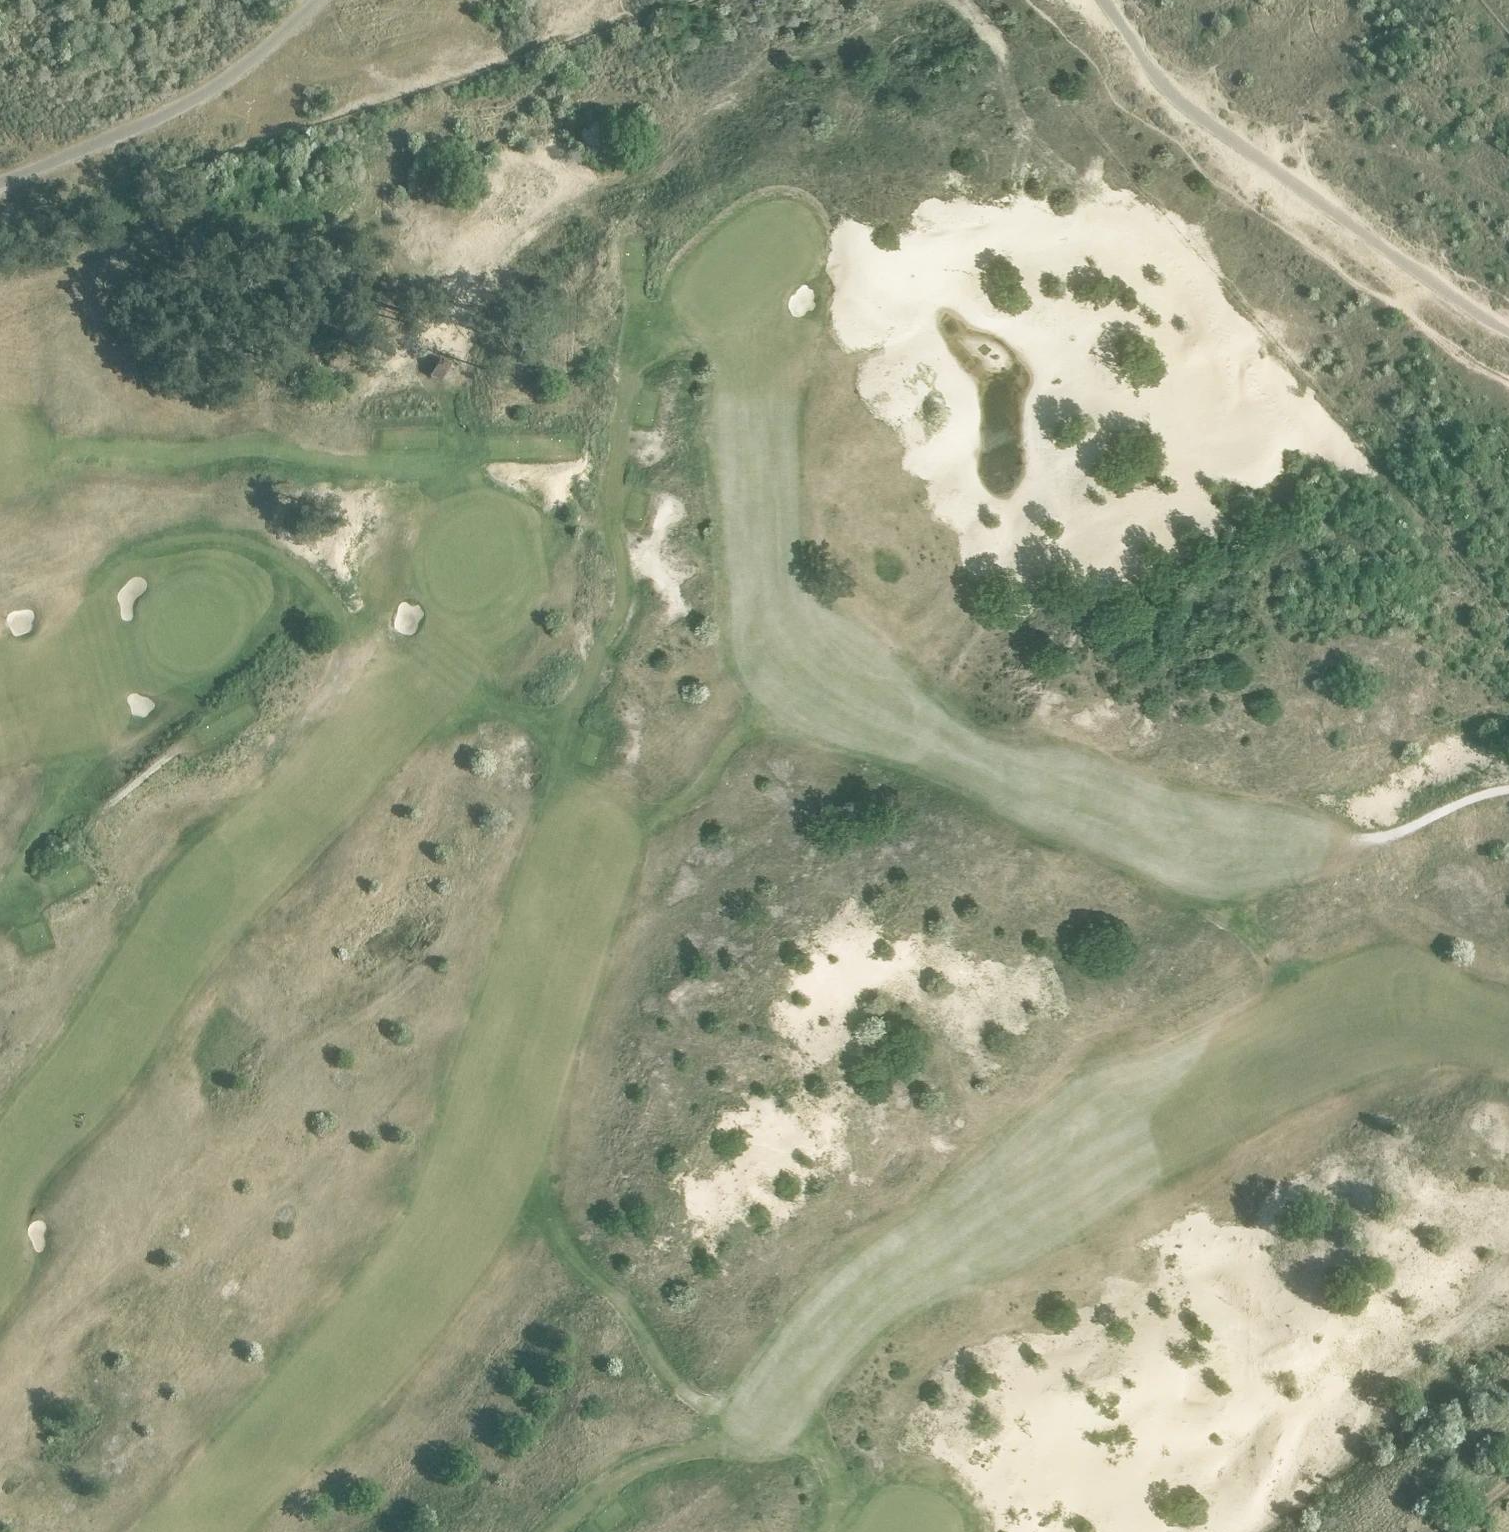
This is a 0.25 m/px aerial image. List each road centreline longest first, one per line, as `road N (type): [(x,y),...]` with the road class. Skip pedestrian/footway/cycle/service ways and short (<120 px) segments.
road 1 (track): [(1508,1255),(1473,1309),(1434,1346),(1367,1382),(1284,1445),(1255,1531)]

